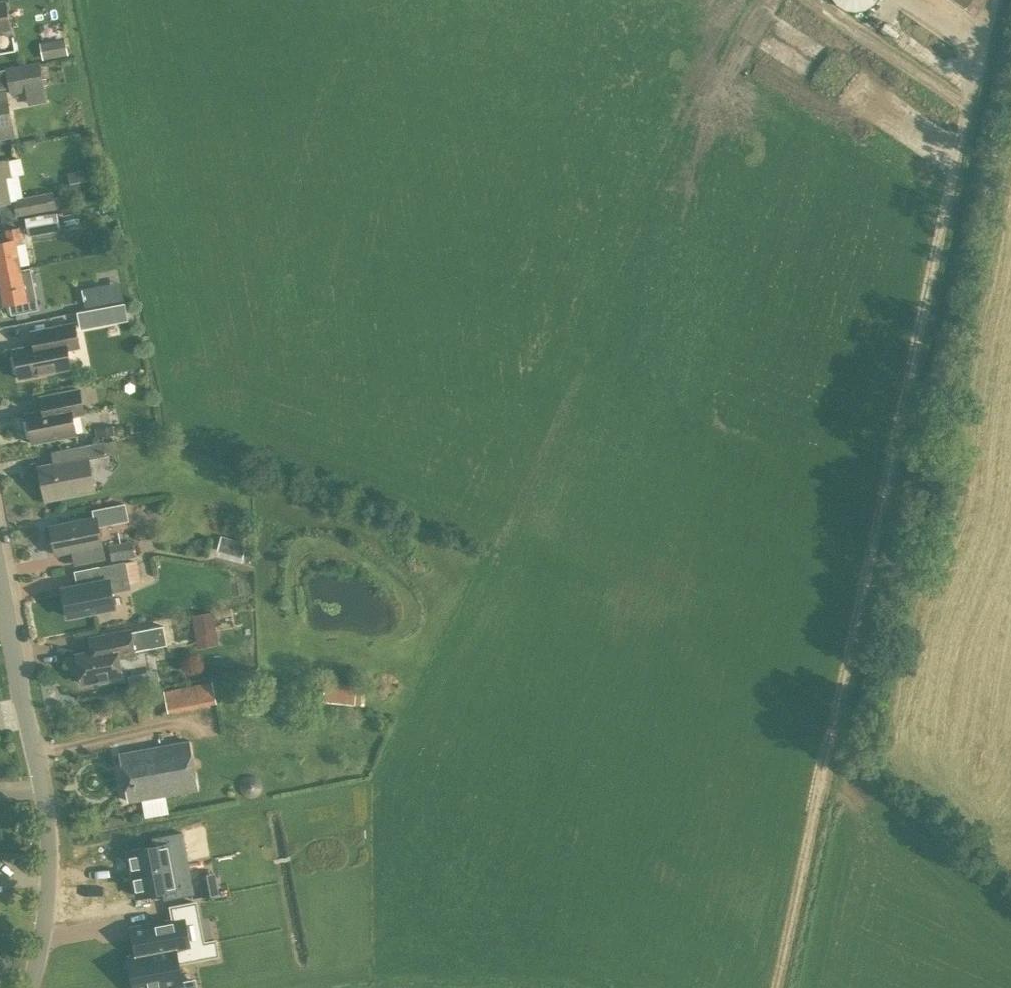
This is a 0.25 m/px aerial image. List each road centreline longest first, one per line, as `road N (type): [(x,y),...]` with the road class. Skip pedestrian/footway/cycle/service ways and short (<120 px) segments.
road 1 (tertiary): [(34,987),(54,841),(0,559)]

